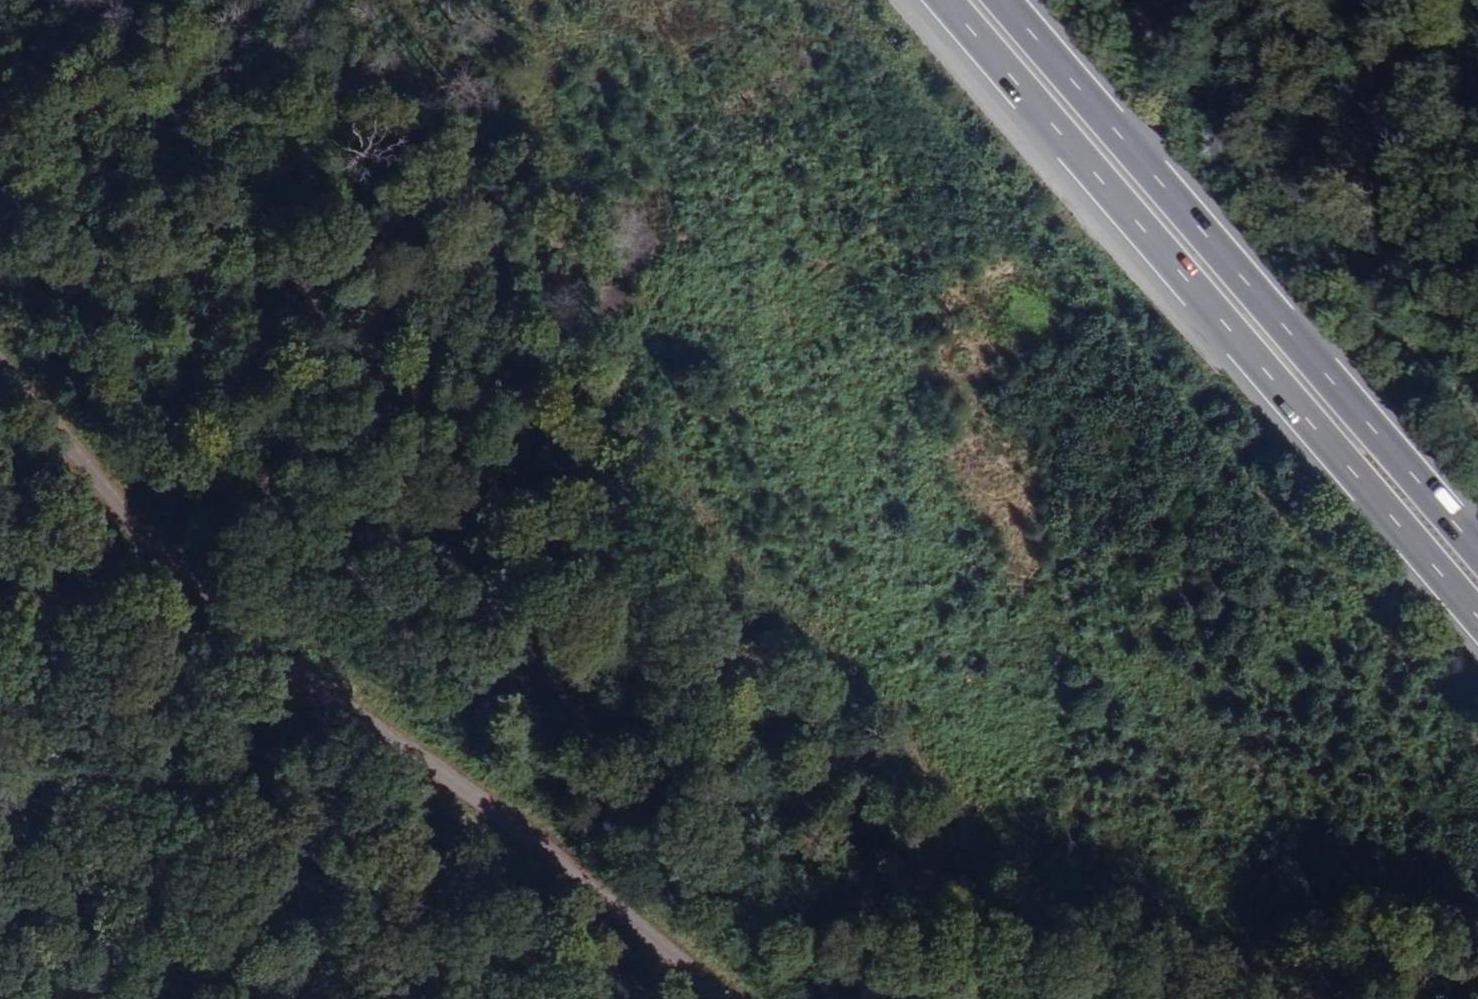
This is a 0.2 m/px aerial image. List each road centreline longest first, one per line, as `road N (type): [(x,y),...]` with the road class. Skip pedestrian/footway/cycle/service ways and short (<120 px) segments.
road 1 (track): [(733,998),(211,593),(0,372)]
road 2 (motorway): [(941,0),(1477,621)]
road 3 (motorway): [(1477,551),(1002,0)]

